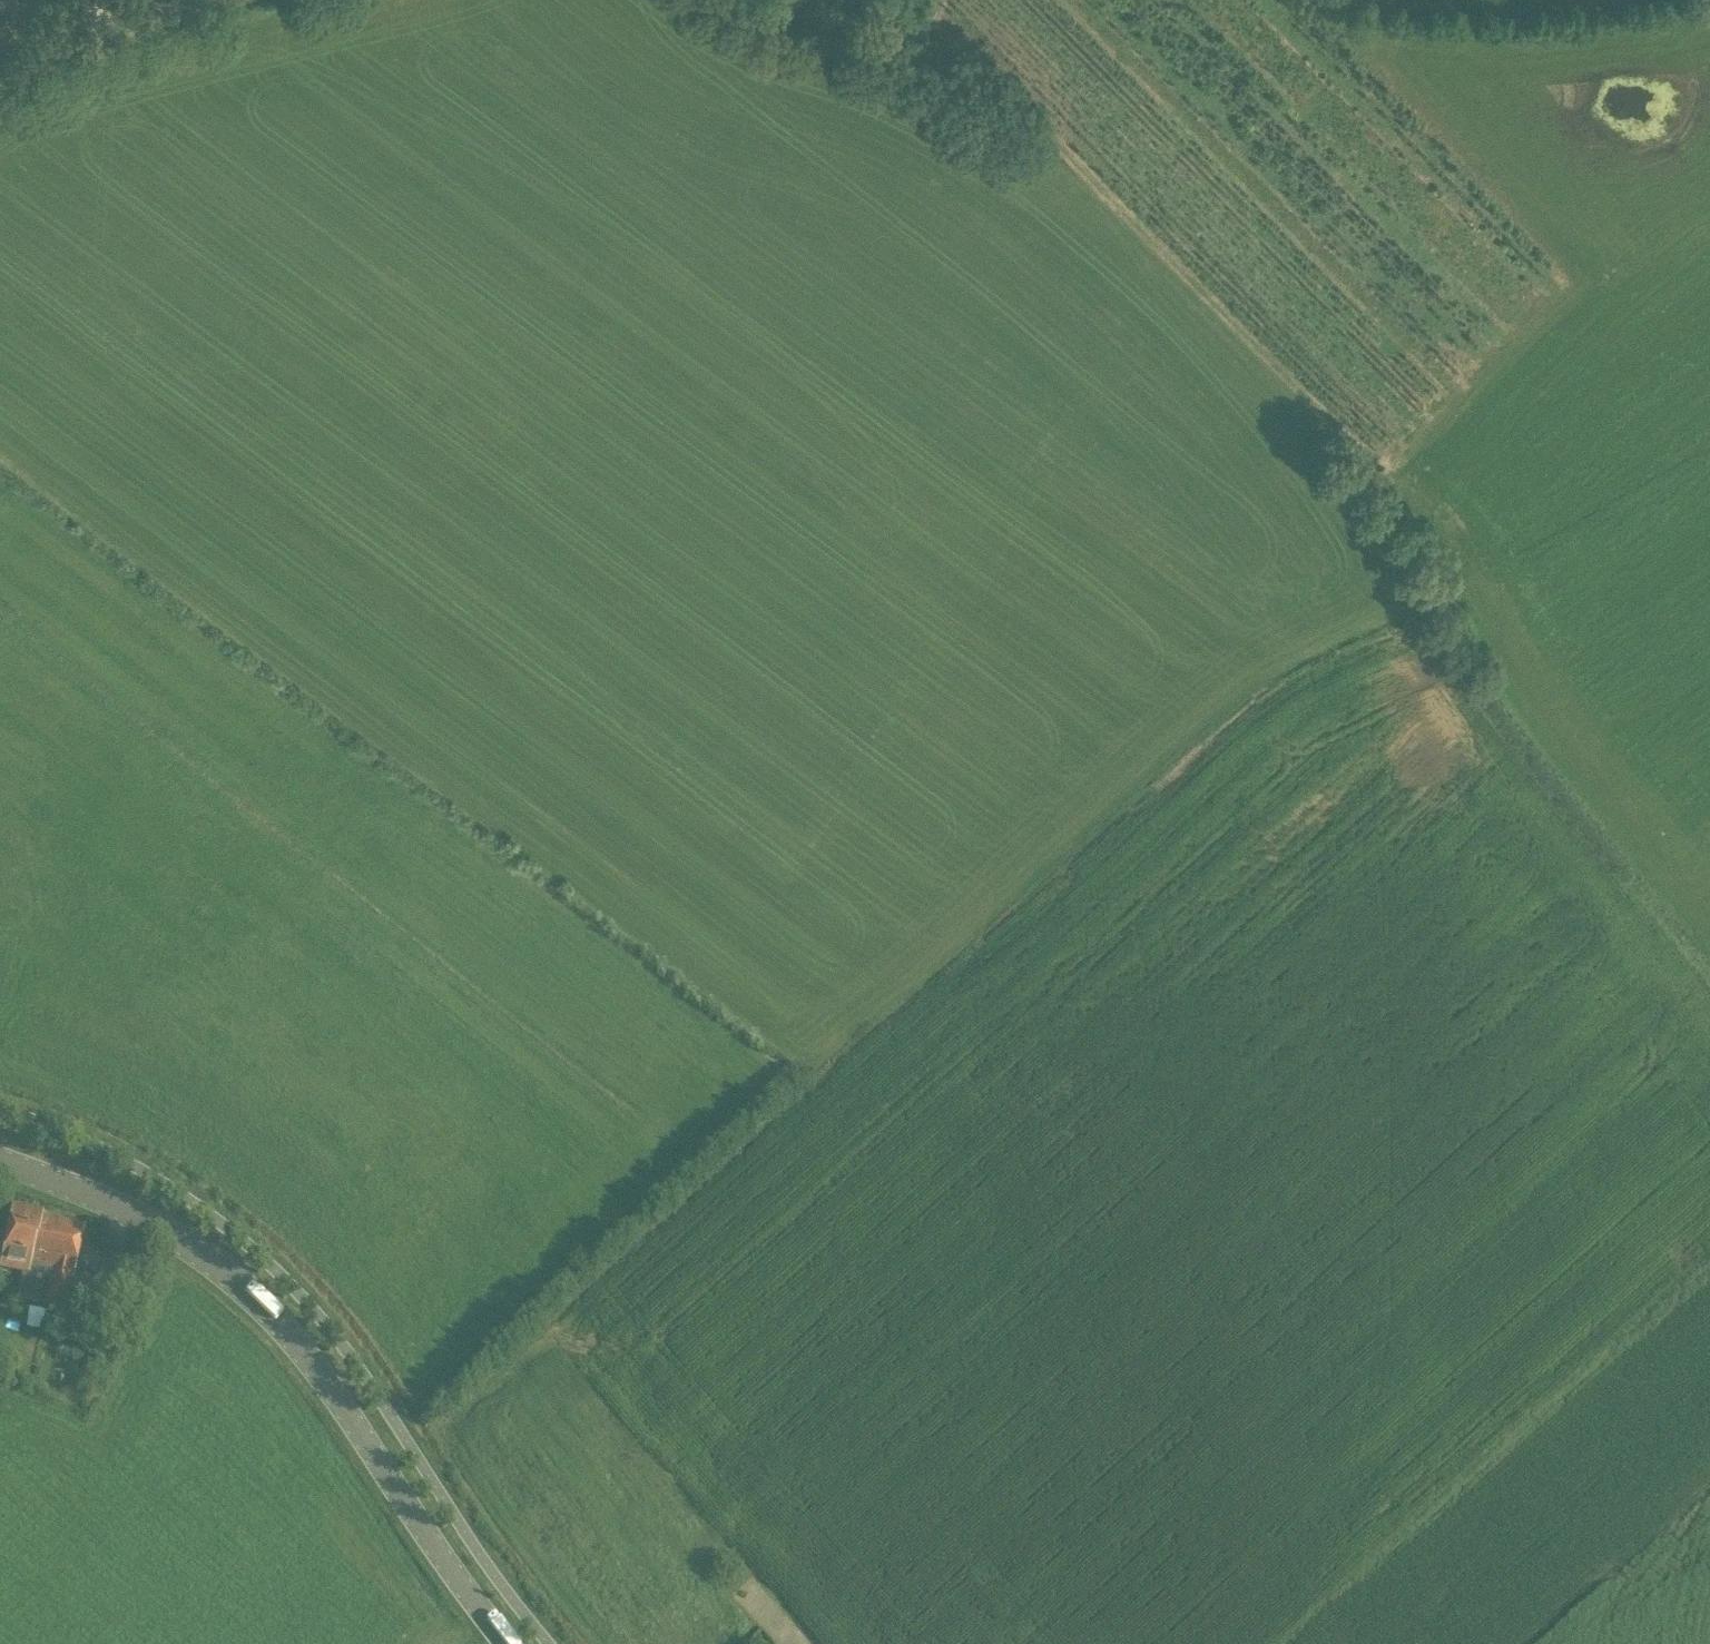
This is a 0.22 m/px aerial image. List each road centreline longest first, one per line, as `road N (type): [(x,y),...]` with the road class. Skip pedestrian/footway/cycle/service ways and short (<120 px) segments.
road 1 (secondary): [(0,1160),(68,1182),(175,1238),(252,1294),(505,1643)]
road 2 (unclassified): [(0,73),(64,43),(205,0)]

